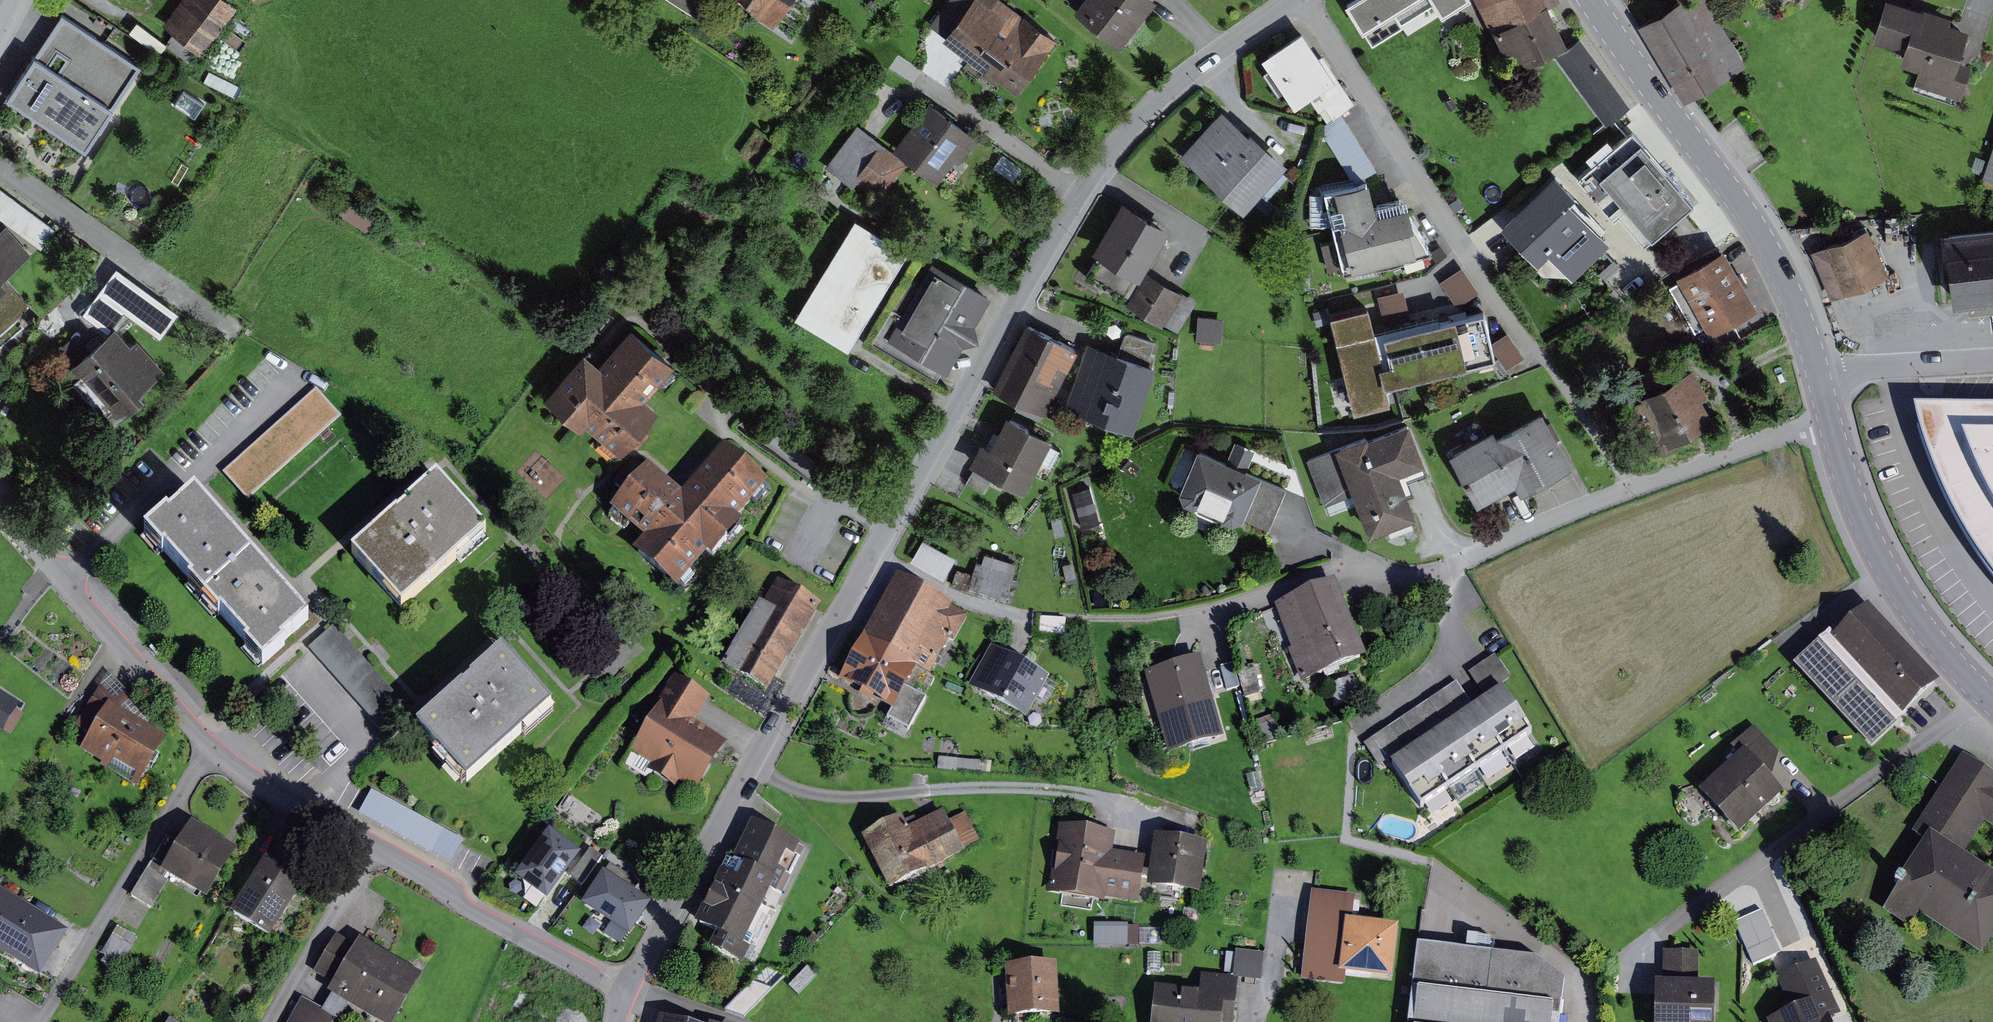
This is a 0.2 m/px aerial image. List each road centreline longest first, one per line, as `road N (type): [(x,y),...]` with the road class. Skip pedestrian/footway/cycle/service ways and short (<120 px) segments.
road 1 (residential): [(633,985),(1060,233),(1166,94),(1294,0)]
road 2 (residential): [(0,500),(217,750),(429,871),(465,903),(633,985)]
road 3 (residential): [(1203,611),(1335,572),(1416,577),(1637,487),(1799,429),(1837,424)]
road 4 (secondary): [(1597,0),(1755,218),(1789,275),(1824,371)]
road 5 (residential): [(1309,0),(1544,353)]
road 6 (track): [(1134,806),(1069,790),(1007,786),(824,795),(759,772)]
road 7 (secondary): [(1837,424),(1892,571),(1938,639),(1992,697)]
road 8 (residential): [(1992,357),(1824,371)]

